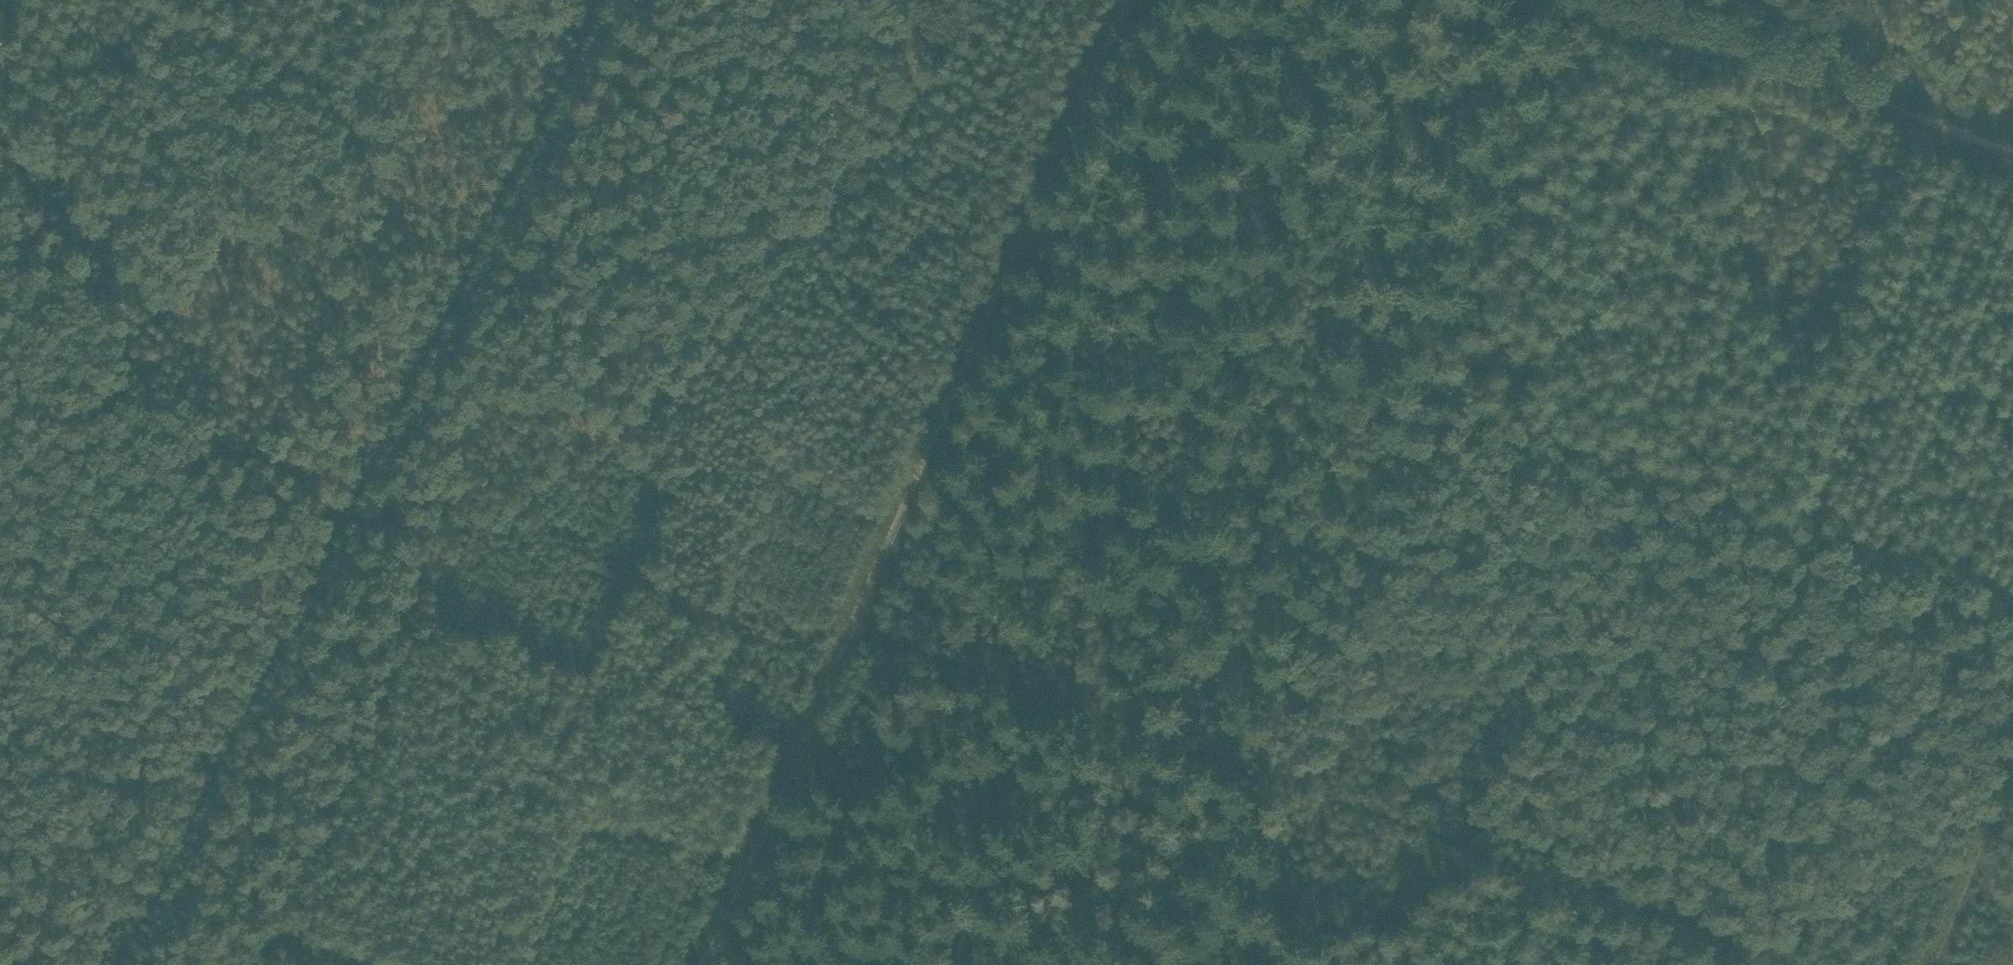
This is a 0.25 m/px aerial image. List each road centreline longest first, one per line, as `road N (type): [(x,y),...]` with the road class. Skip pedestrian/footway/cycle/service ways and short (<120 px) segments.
road 1 (track): [(1599,0),(2012,155)]
road 2 (track): [(2012,775),(1925,964)]

